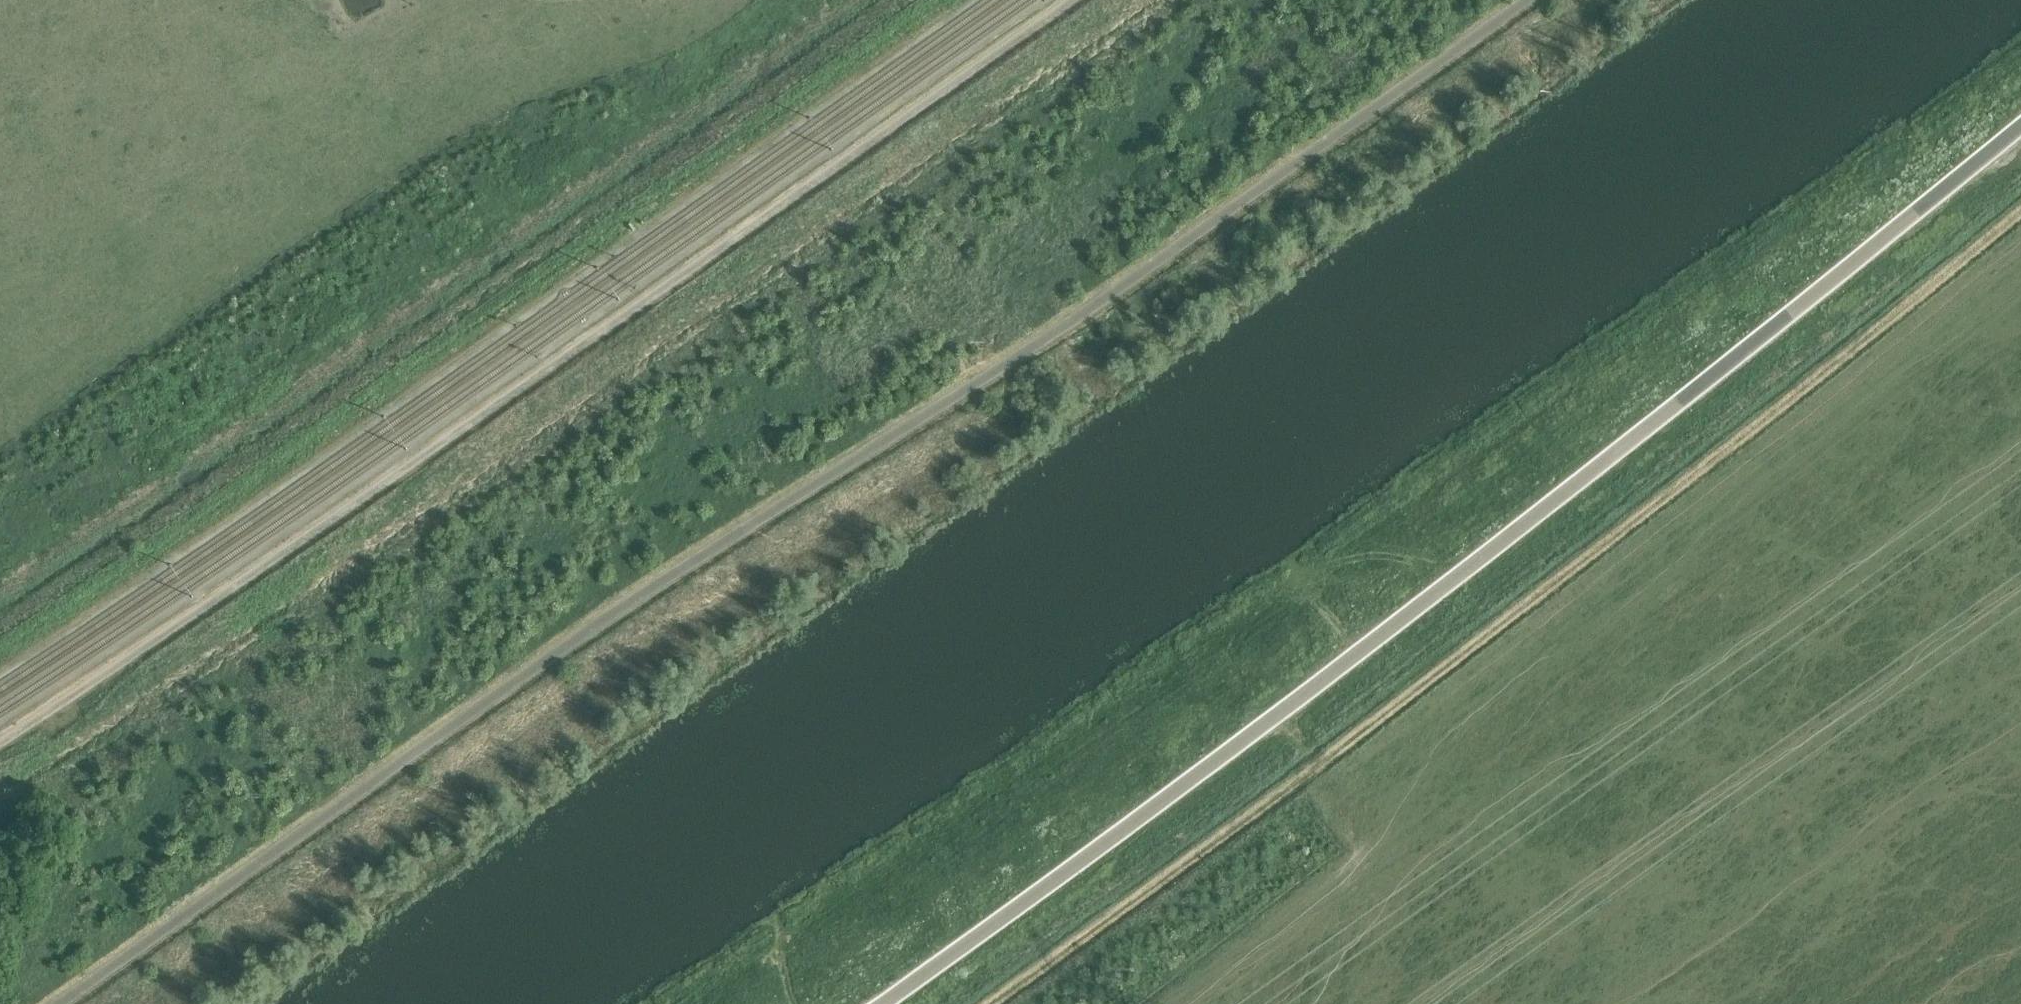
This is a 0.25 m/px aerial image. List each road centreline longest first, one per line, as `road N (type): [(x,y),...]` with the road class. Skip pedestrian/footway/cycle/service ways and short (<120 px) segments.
road 1 (tertiary): [(889,1003),(1192,784),(2020,136)]
road 2 (track): [(0,743),(1073,0)]

